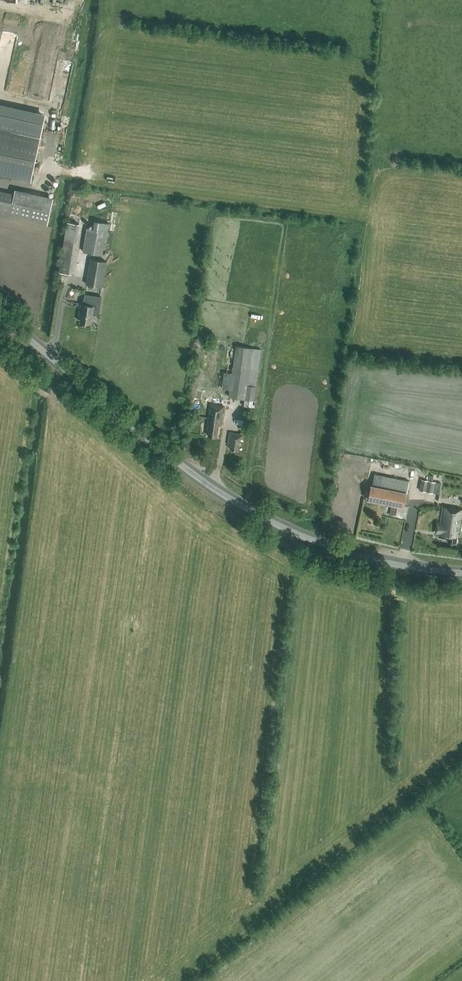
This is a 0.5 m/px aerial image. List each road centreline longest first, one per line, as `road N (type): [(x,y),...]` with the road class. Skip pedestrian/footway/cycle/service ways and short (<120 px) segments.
road 1 (tertiary): [(461,572),(359,557),(263,517),(170,457),(0,313)]

